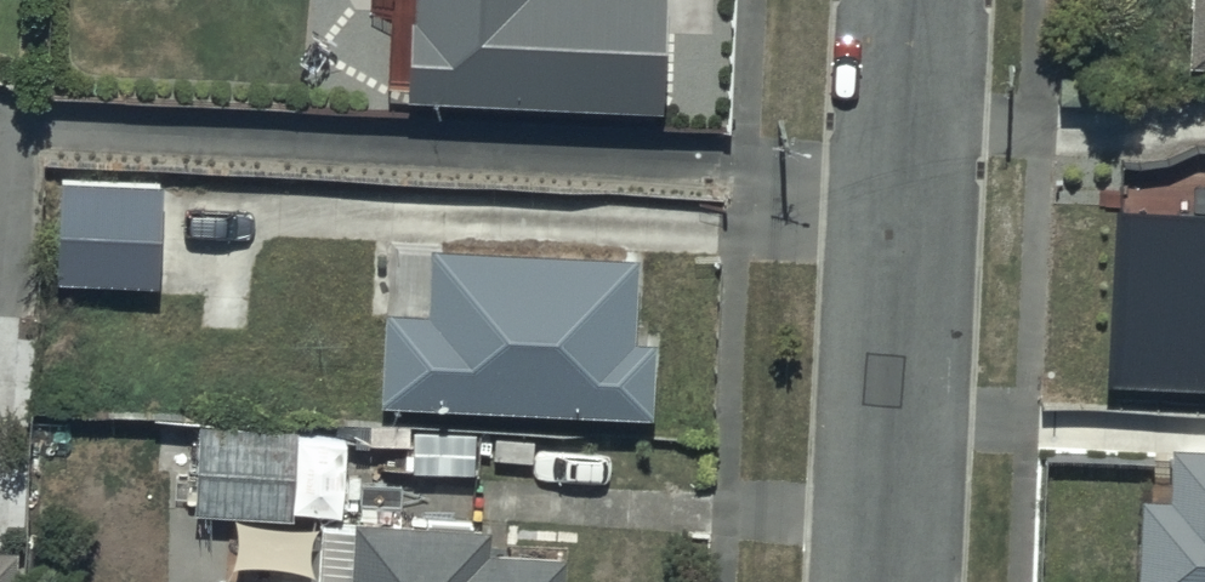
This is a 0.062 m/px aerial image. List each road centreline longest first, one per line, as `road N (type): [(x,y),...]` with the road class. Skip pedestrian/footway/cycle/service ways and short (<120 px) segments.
road 1 (residential): [(892,581),(918,0)]

